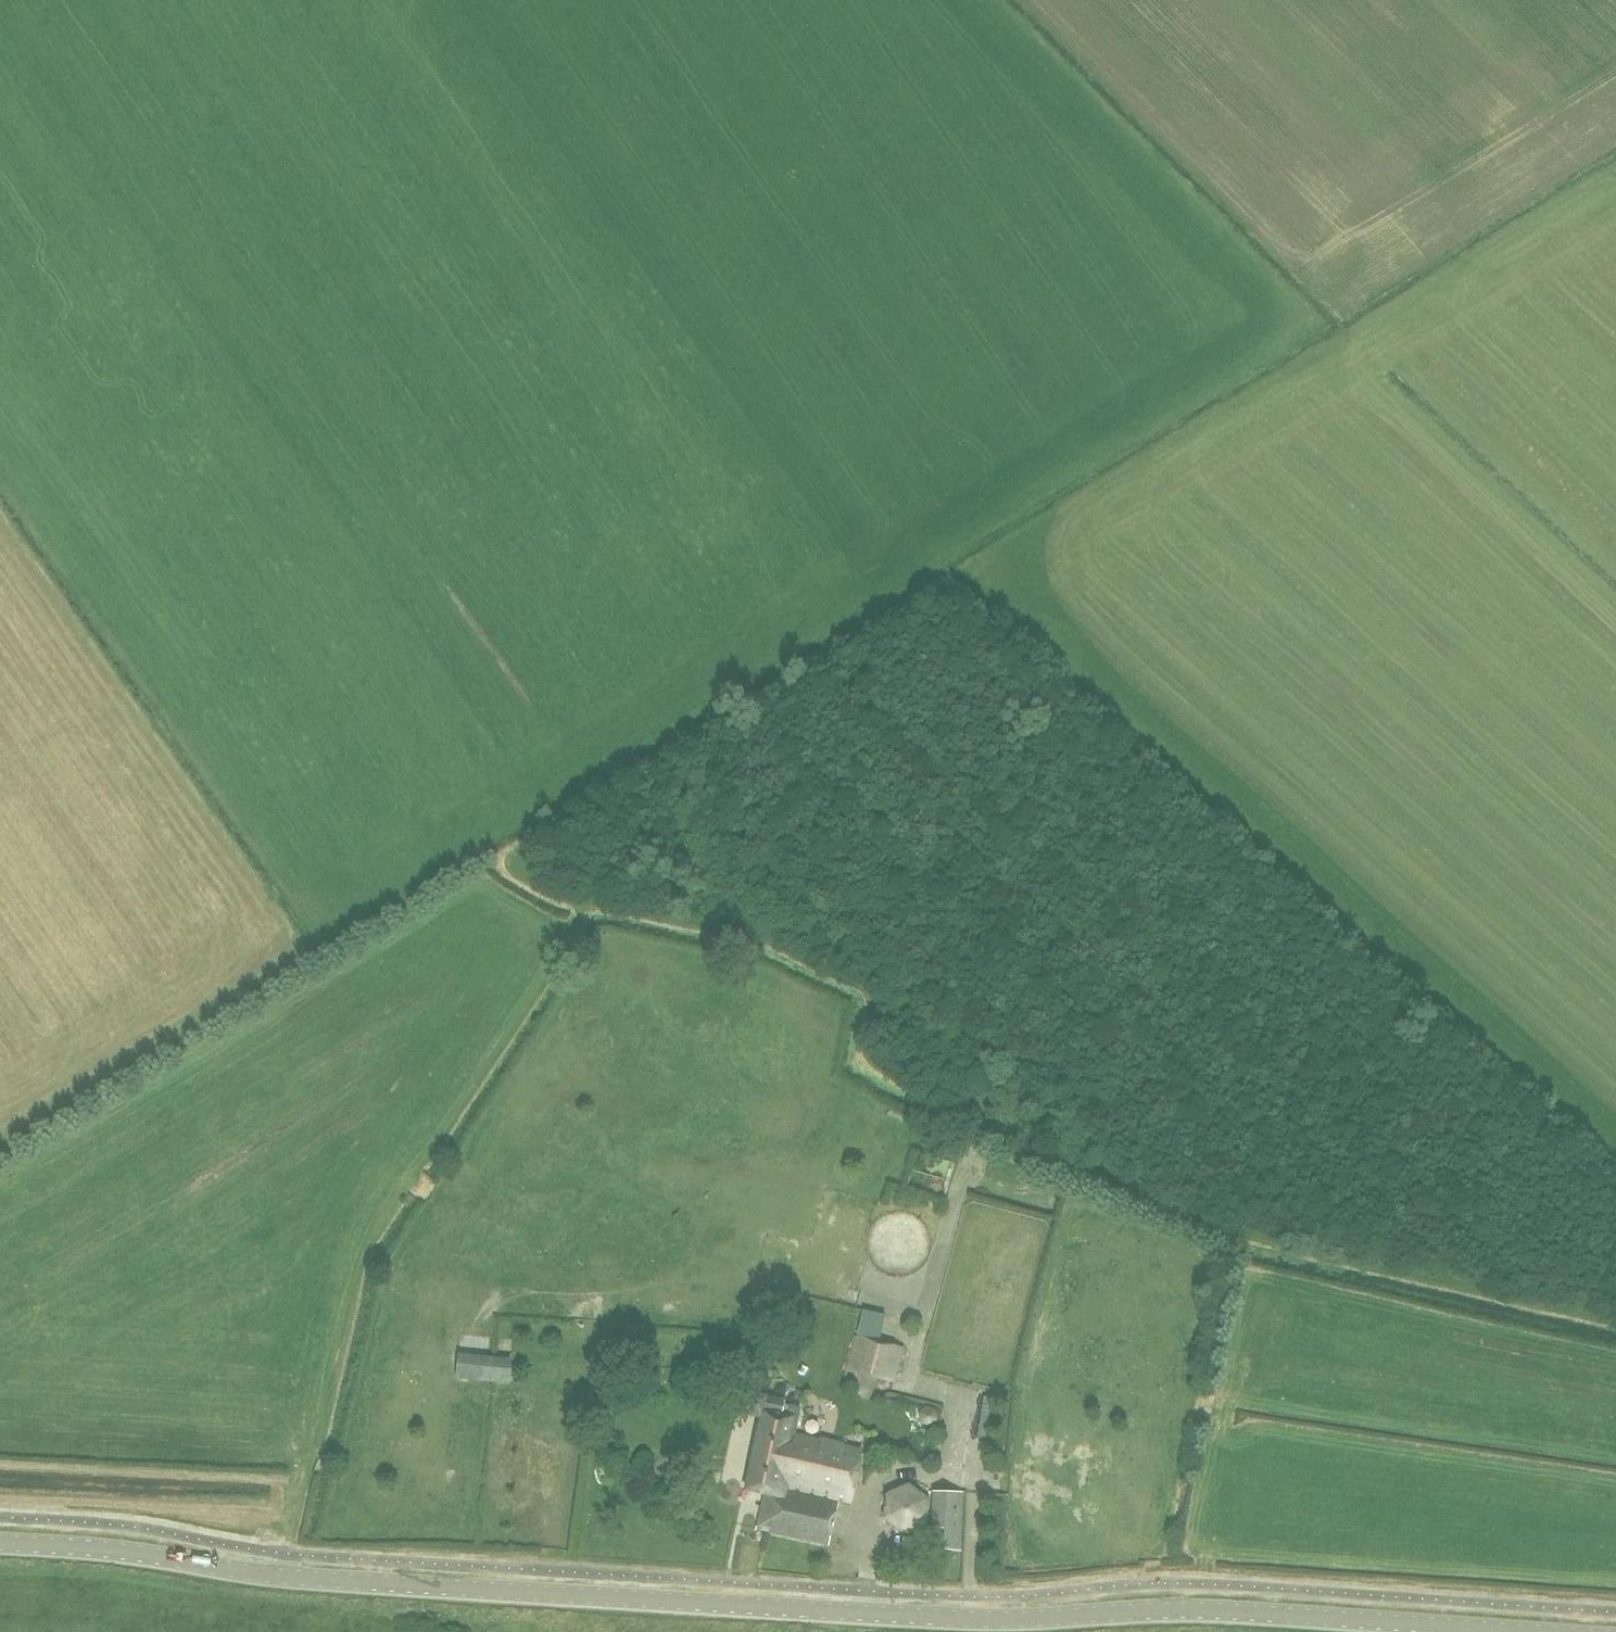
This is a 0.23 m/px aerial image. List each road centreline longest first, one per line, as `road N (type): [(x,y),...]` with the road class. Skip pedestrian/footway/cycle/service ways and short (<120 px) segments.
road 1 (tertiary): [(1469,1631),(1141,1614),(974,1624),(281,1581),(136,1556),(0,1547)]

